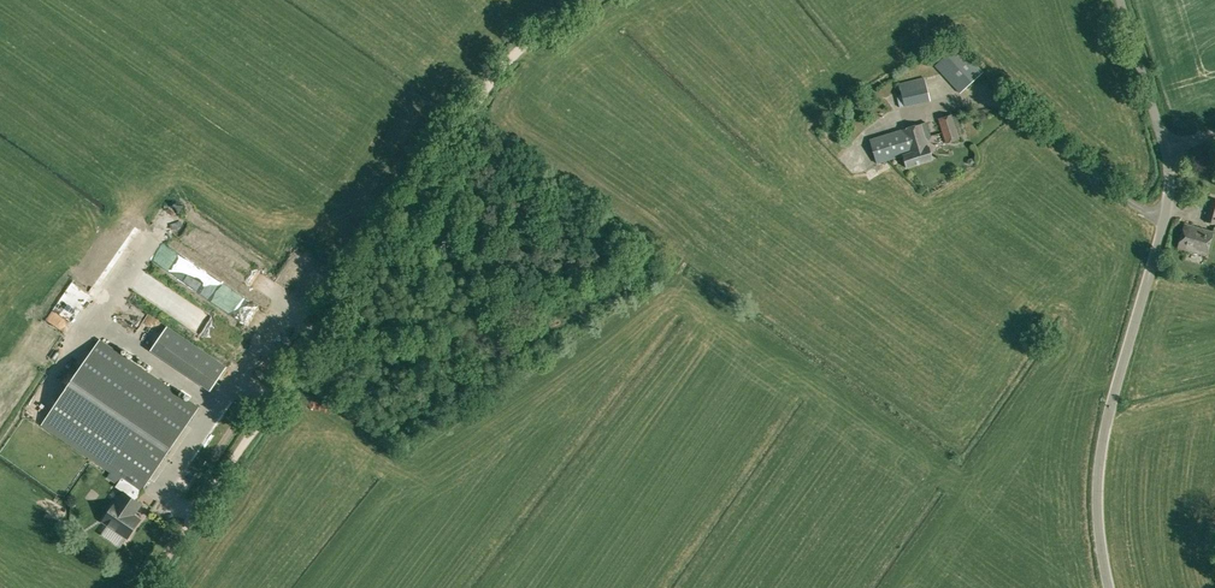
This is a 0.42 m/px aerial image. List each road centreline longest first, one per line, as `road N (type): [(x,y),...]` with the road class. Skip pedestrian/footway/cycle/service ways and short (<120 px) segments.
road 1 (track): [(144,587),(487,87),(535,35),(582,0)]
road 2 (unclassified): [(1109,587),(1099,473),(1168,203),(1166,144)]
road 3 (unclassified): [(1166,144),(1121,0)]

